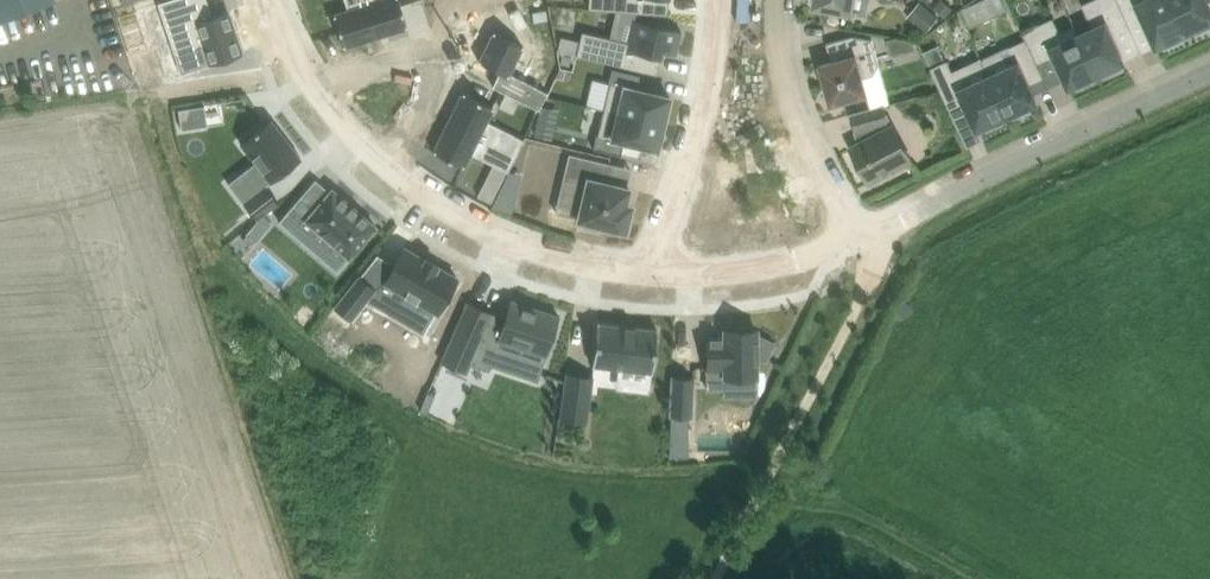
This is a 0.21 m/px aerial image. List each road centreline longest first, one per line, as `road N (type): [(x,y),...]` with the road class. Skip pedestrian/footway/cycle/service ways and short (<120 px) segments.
road 1 (residential): [(276,0),(290,43),(345,124),(411,184),(488,227),(587,265),(662,271)]
road 2 (residential): [(854,231),(878,235),(1209,73)]
road 3 (residential): [(719,0),(662,271)]
road 4 (residential): [(854,231),(788,94),(775,0)]
road 5 (residential): [(662,271),(728,273),(854,231)]

